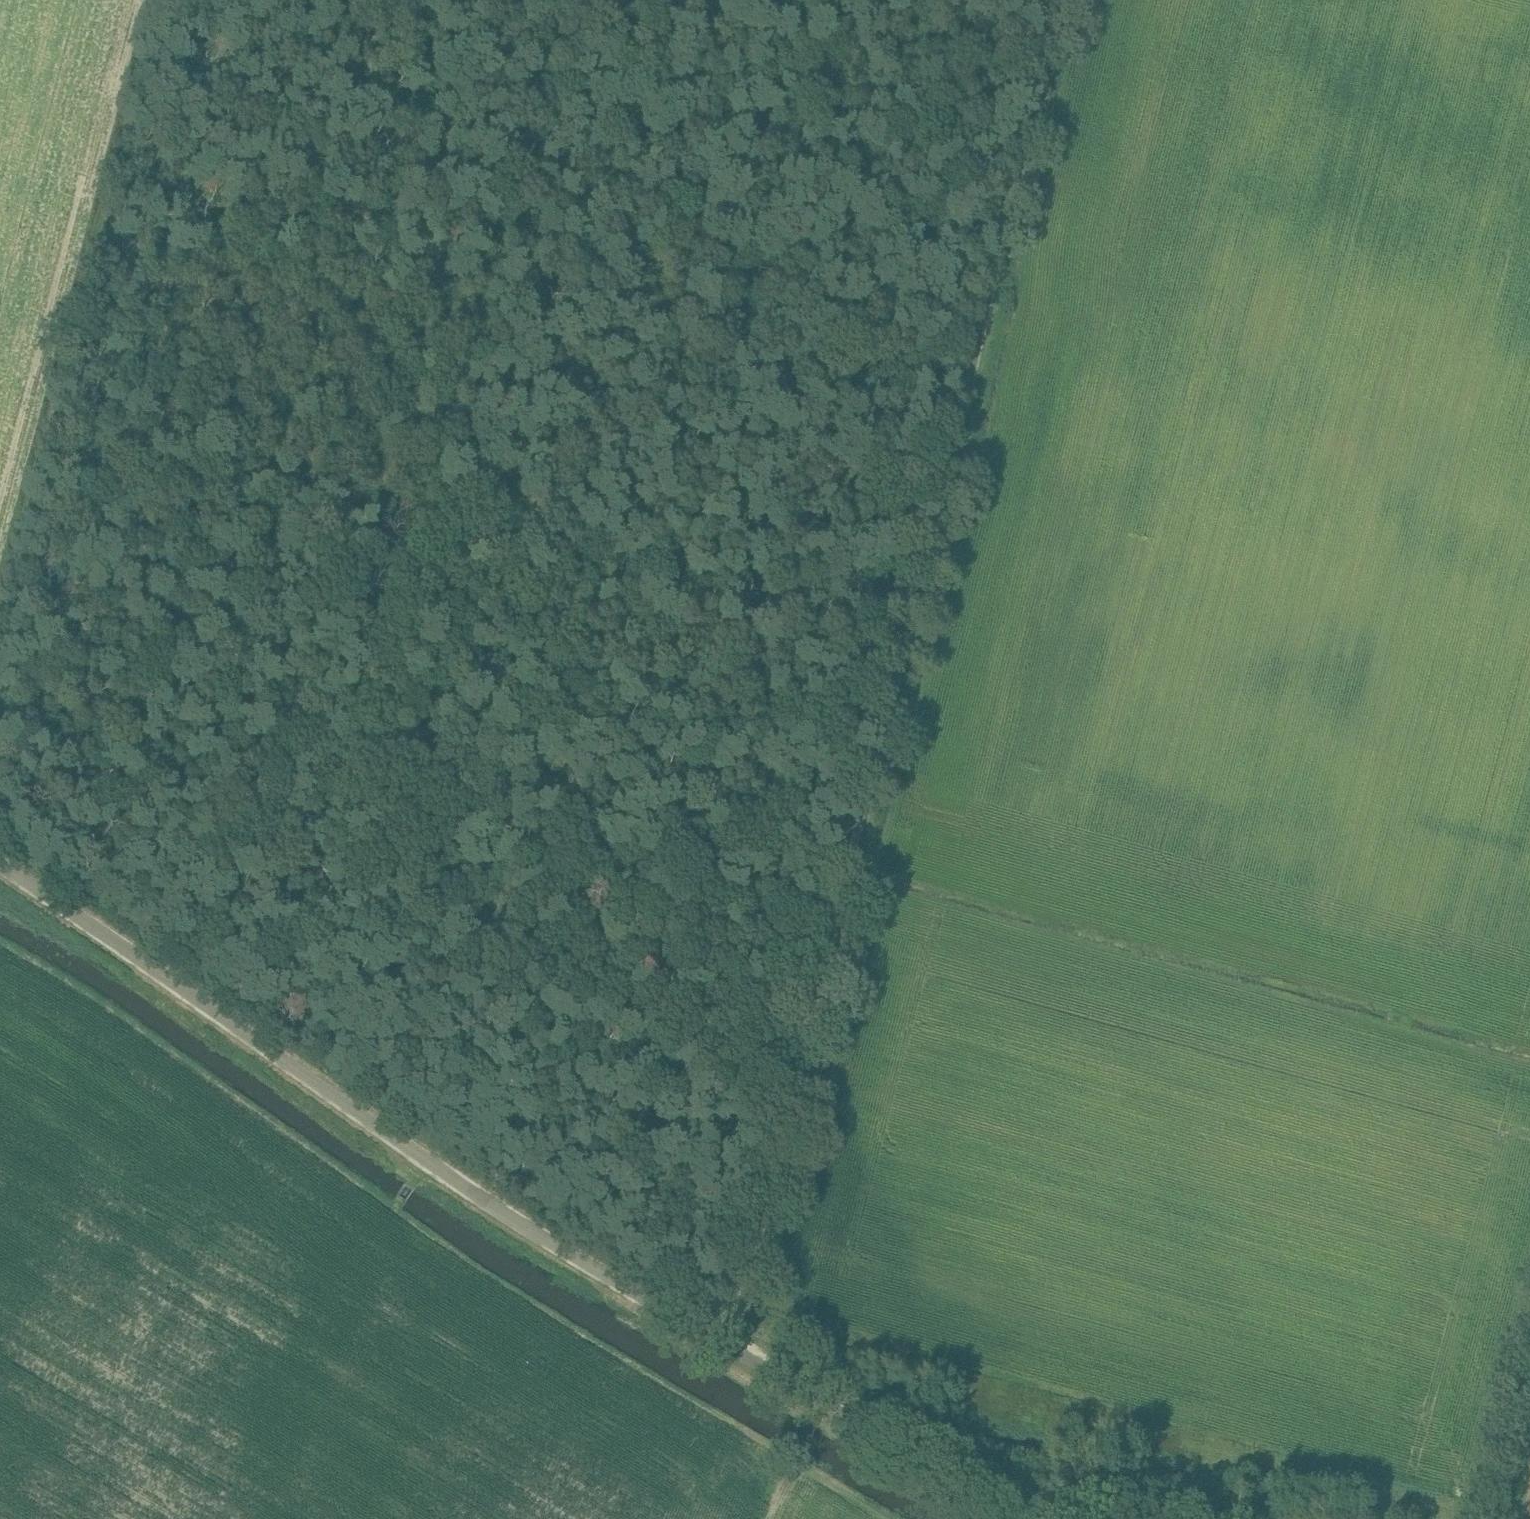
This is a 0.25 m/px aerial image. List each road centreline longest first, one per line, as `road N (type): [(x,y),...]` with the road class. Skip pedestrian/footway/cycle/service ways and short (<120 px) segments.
road 1 (track): [(1064,0),(724,1349)]
road 2 (unclassified): [(1044,1518),(1004,1507),(522,1225),(0,861)]

